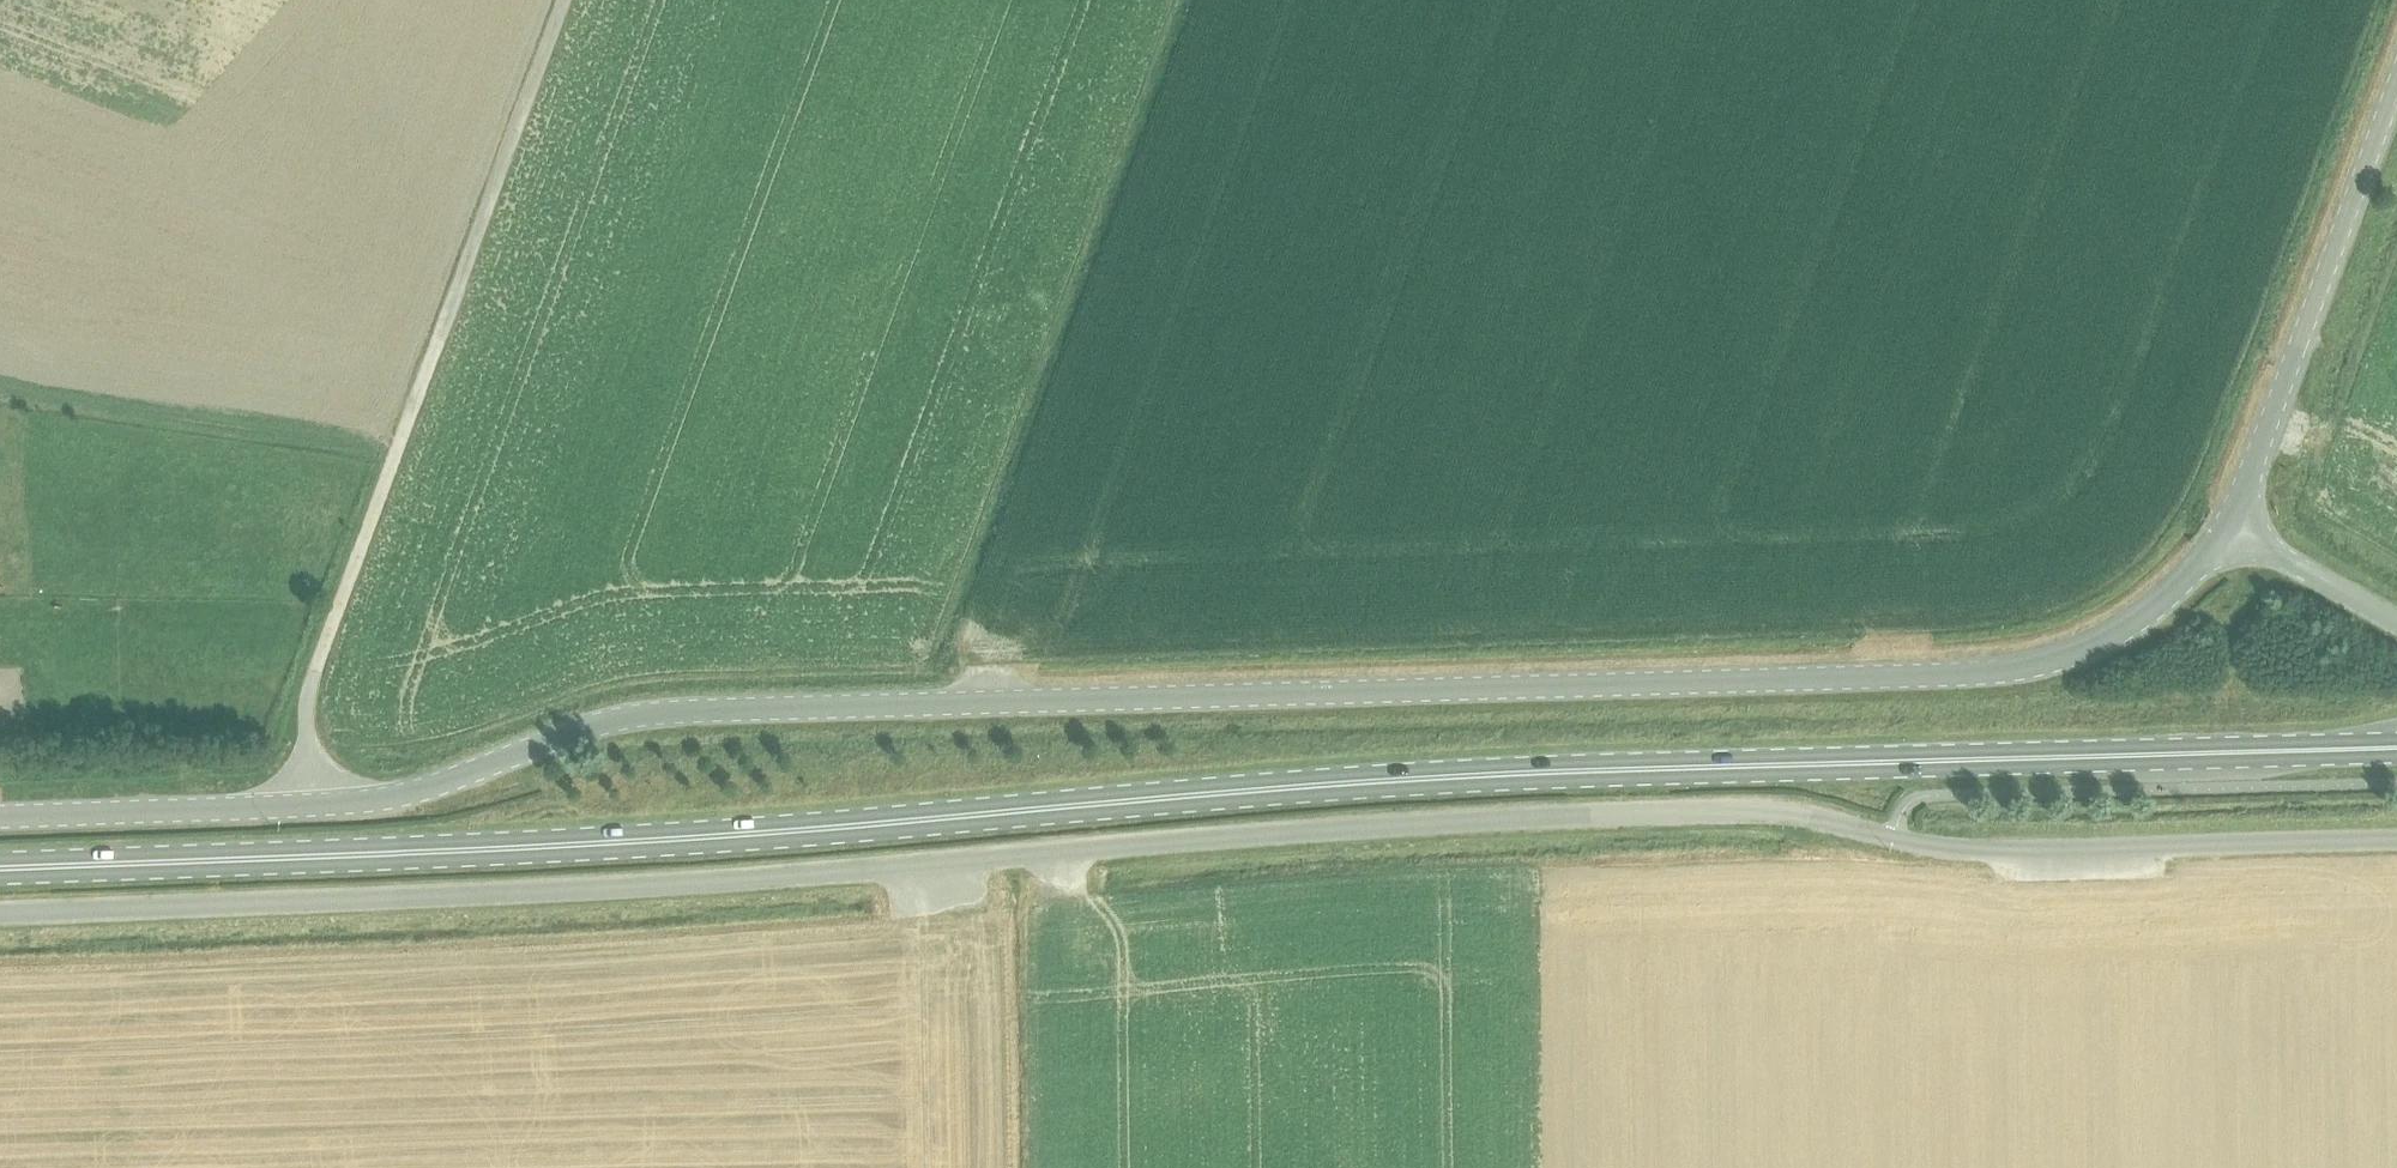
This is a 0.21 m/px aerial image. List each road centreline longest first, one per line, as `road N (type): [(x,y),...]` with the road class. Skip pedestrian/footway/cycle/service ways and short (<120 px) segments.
road 1 (unclassified): [(0,914),(296,903),(1666,814),(1811,817),(1960,855),(2396,840)]
road 2 (primary): [(0,869),(802,828),(1417,779),(2396,749)]
road 3 (tertiary): [(0,819),(311,805),(419,787),(588,730),(656,717),(2041,669),(2138,625),(2230,529)]
road 4 (tertiary): [(2230,529),(2396,86)]
road 5 (unclassified): [(2230,529),(2396,623)]

